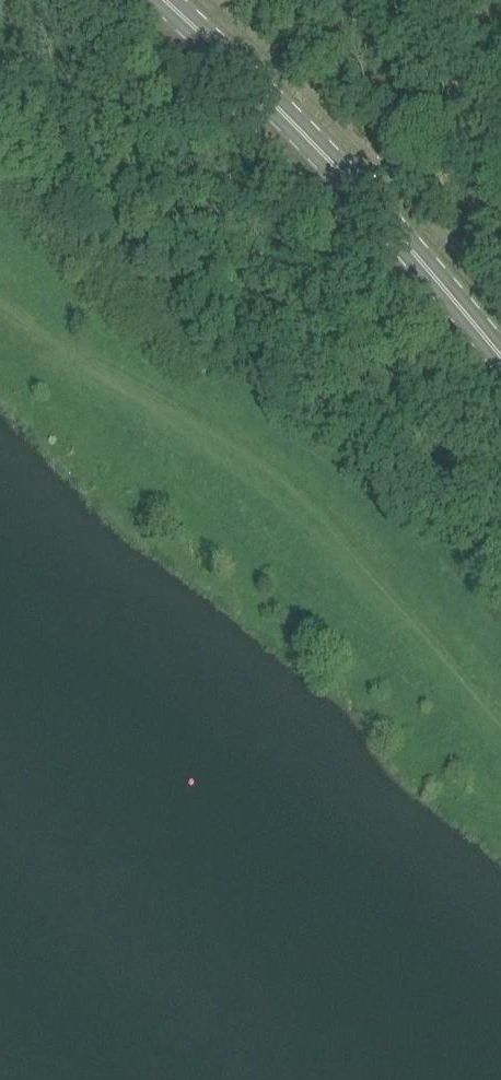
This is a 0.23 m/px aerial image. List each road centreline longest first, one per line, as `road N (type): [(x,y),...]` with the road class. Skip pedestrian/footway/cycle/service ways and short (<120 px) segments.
road 1 (track): [(0,300),(70,359),(267,453),(500,726)]
road 2 (primary): [(500,341),(441,262),(167,0)]

